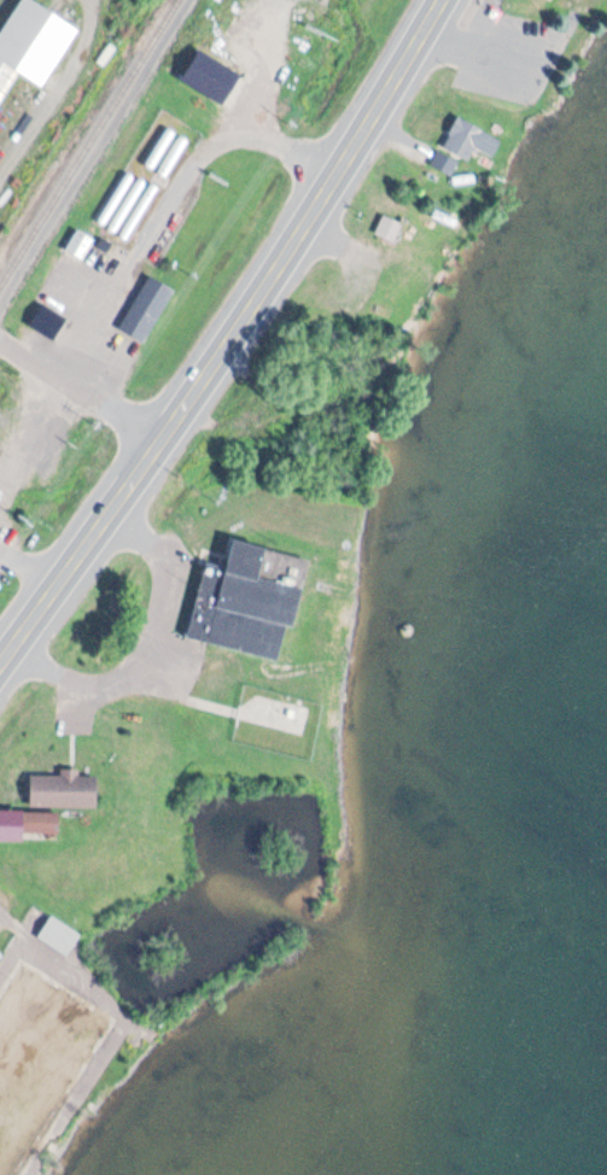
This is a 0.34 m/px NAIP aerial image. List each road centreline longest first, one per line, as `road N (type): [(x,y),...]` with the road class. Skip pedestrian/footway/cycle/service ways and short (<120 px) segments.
road 1 (primary): [(0,667),(162,438),(443,0)]
road 2 (residential): [(162,438),(0,343)]

